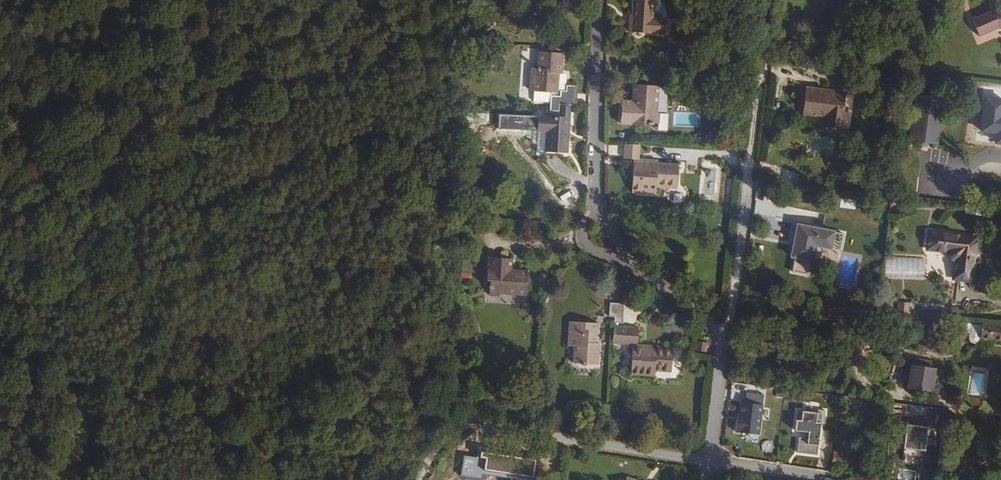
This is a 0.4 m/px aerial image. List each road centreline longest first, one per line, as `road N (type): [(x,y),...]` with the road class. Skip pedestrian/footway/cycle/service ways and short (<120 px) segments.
road 1 (unclassified): [(421,479),(427,465),(476,427),(708,460)]
road 2 (residential): [(708,460),(726,335),(634,263)]
road 3 (residential): [(600,202),(602,0)]
road 4 (unclassified): [(708,460),(827,479)]

